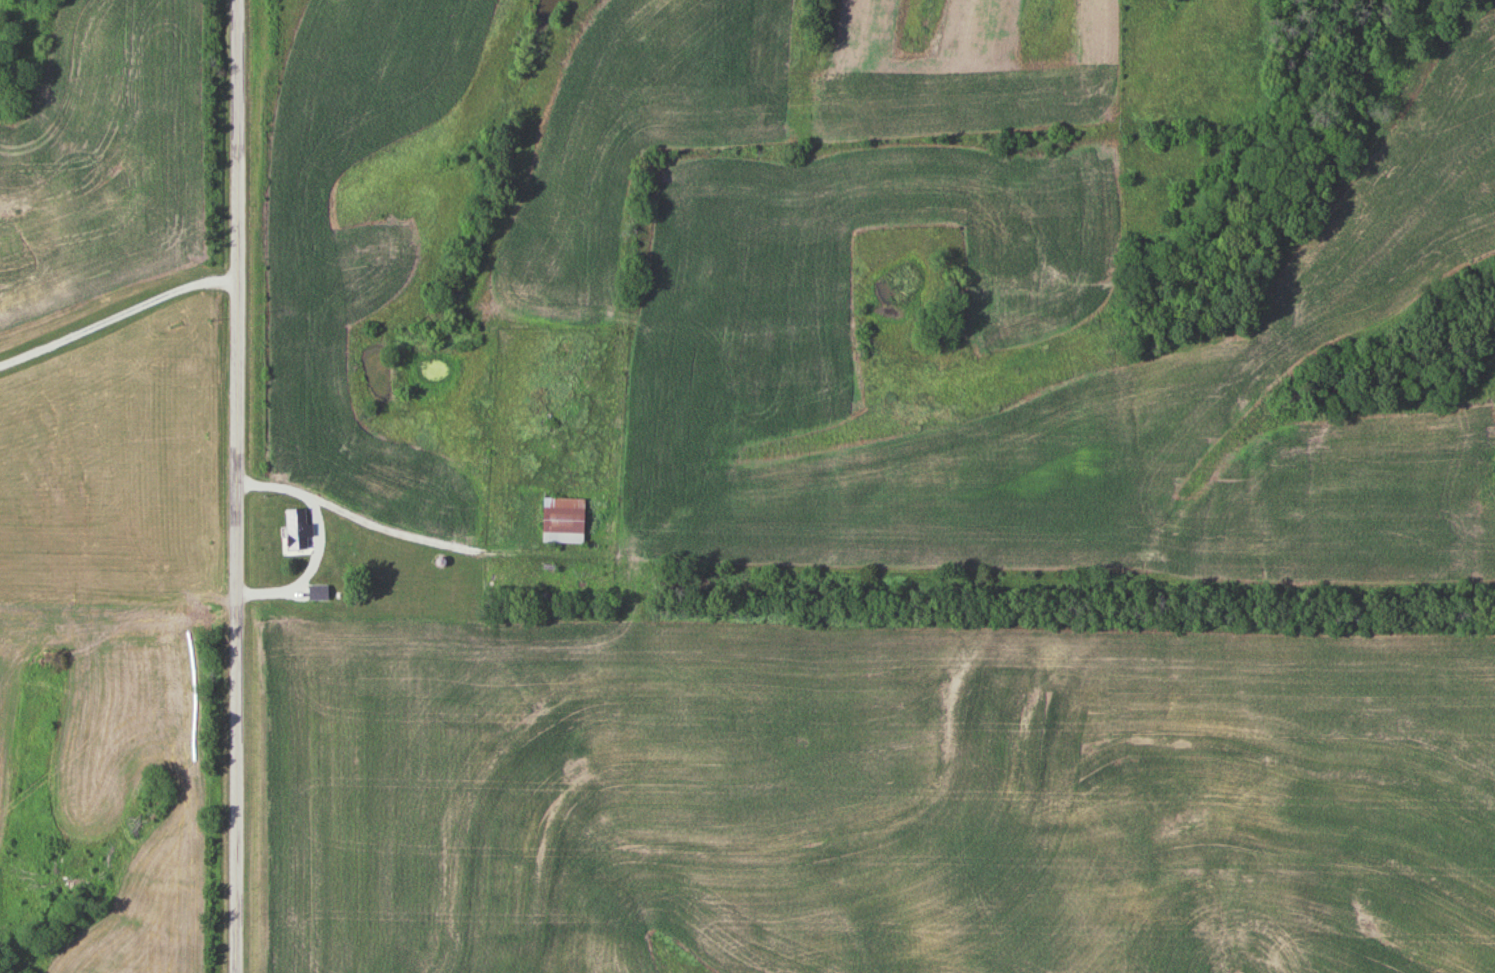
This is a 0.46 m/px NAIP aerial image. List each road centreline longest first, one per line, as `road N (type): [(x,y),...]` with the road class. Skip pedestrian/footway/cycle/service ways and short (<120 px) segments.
road 1 (tertiary): [(241,972),(239,0)]

